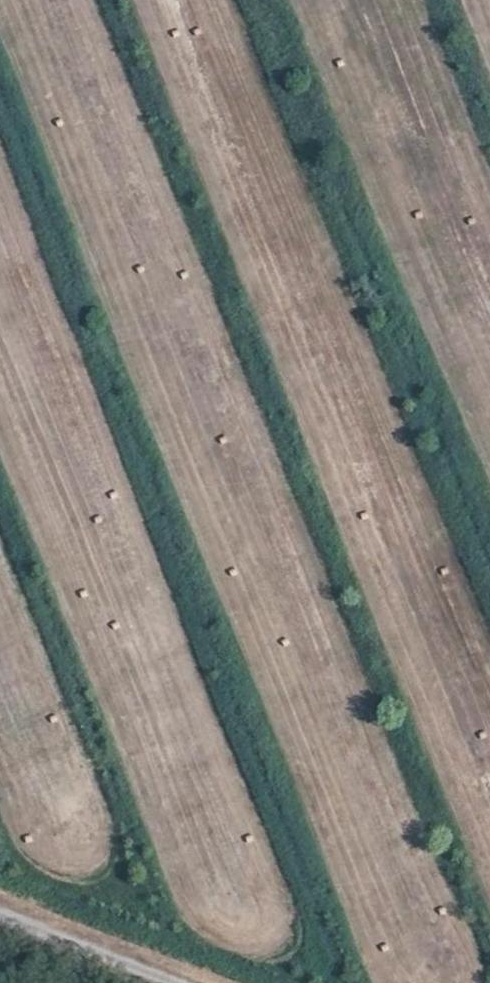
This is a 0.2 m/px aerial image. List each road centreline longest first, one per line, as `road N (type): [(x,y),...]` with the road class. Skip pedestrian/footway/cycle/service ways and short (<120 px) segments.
road 1 (track): [(323,982),(0,861)]

